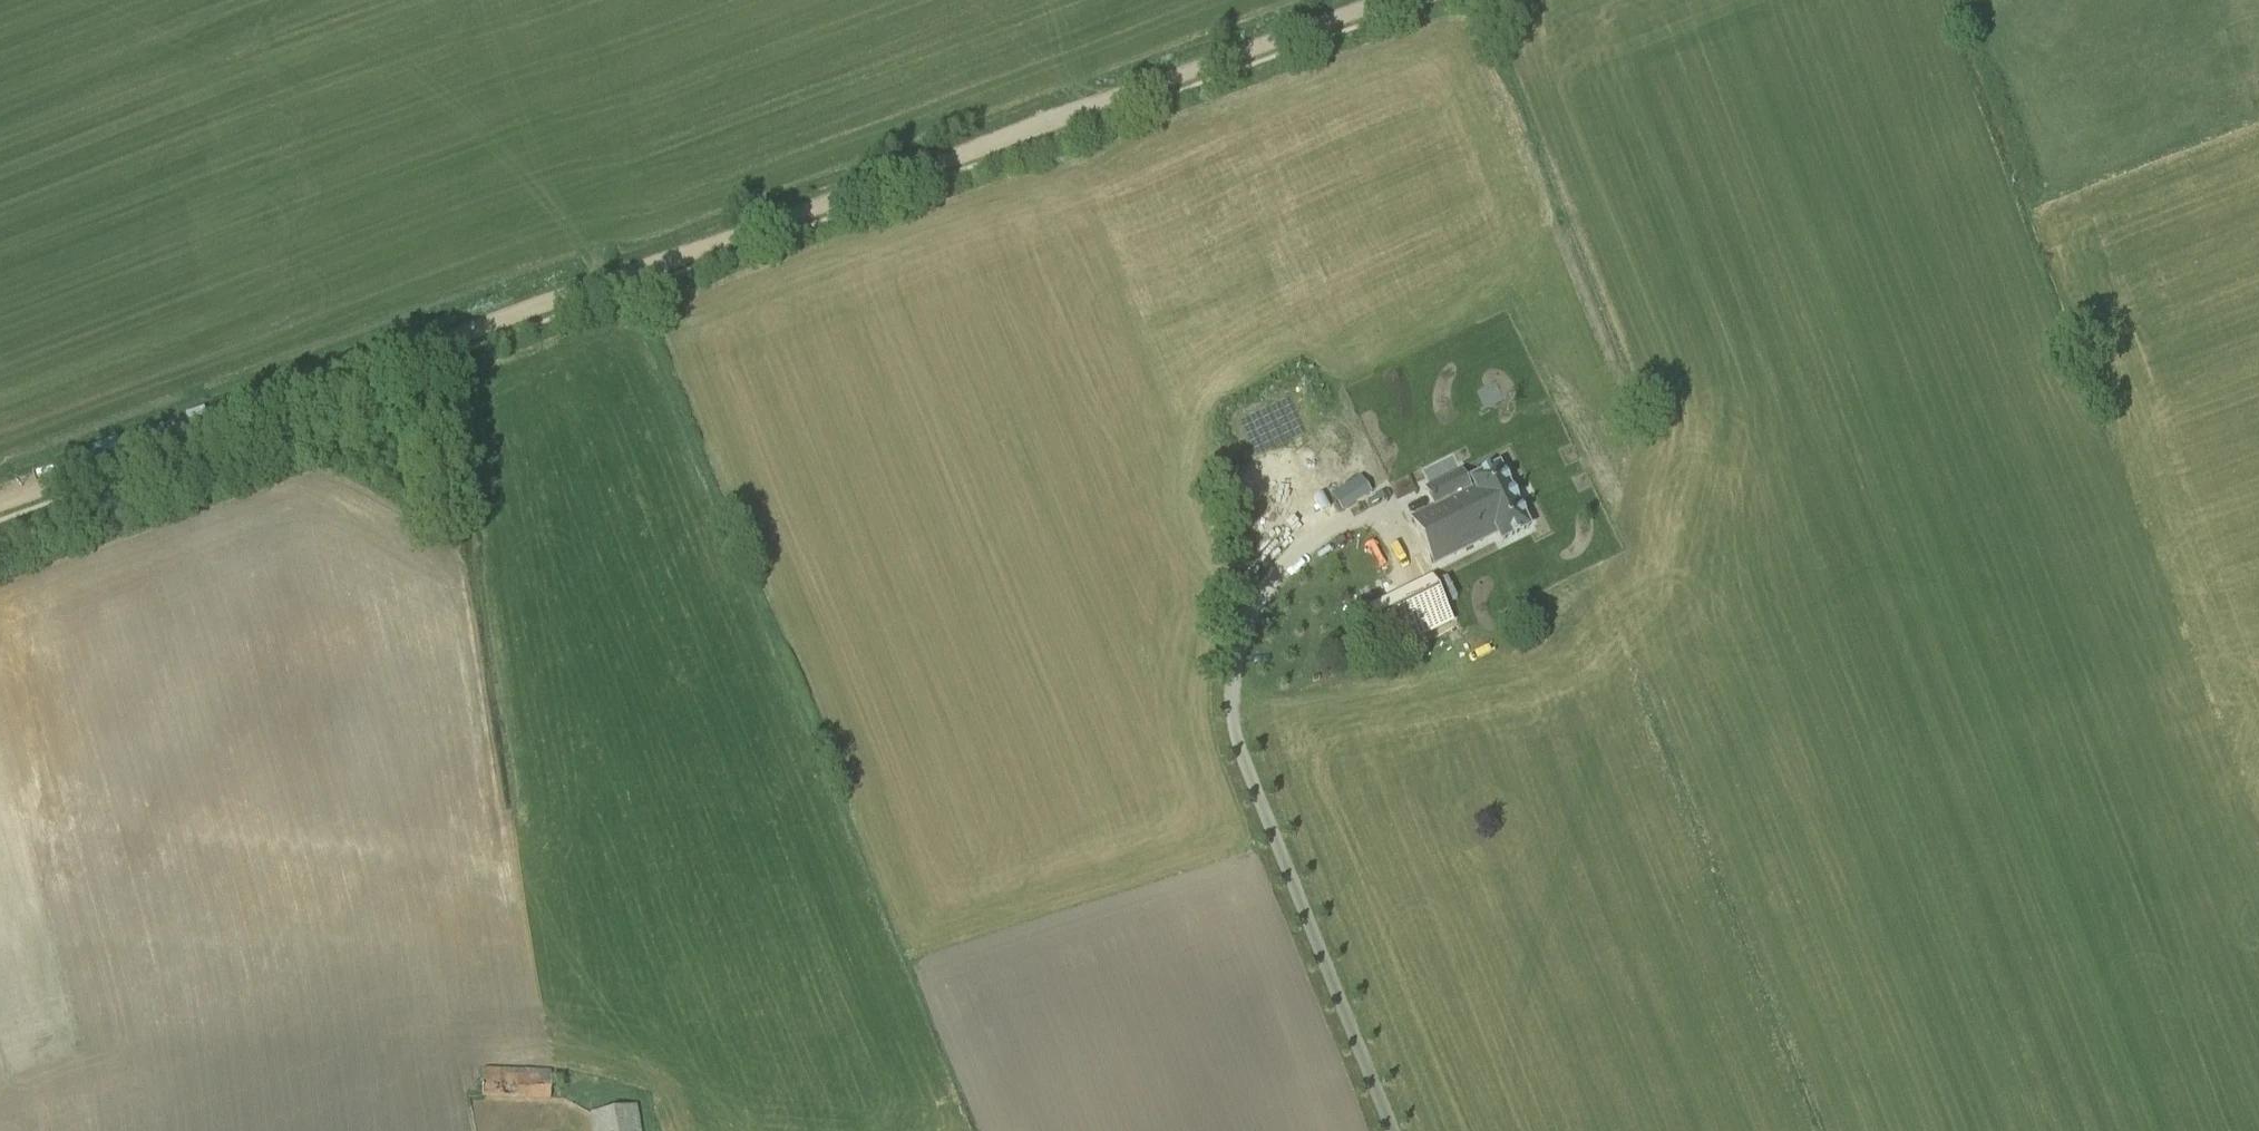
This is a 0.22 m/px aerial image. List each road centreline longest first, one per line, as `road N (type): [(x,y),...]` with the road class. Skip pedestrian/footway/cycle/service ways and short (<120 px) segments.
road 1 (track): [(0,505),(1393,0)]

